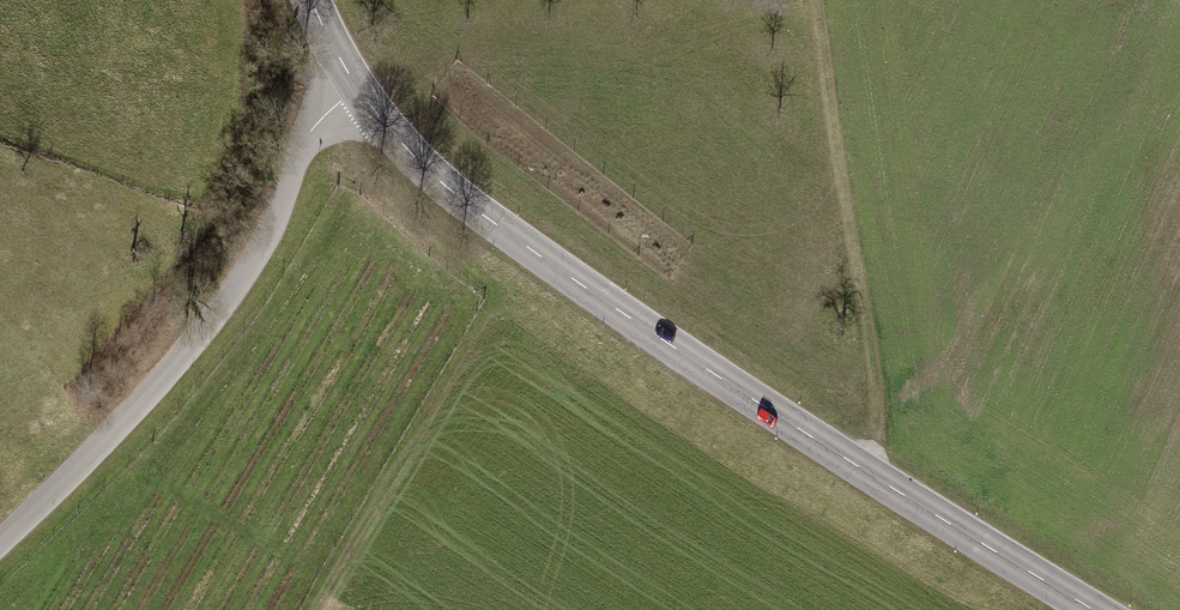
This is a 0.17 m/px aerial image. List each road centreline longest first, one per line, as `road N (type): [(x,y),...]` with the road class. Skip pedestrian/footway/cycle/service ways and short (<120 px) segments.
road 1 (secondary): [(358,86),(388,129),(456,194),(549,262),(872,477),(1094,609)]
road 2 (unclassified): [(0,544),(196,343),(266,244),(312,128),(358,86)]
road 3 (track): [(872,477),(879,405),(823,0)]

